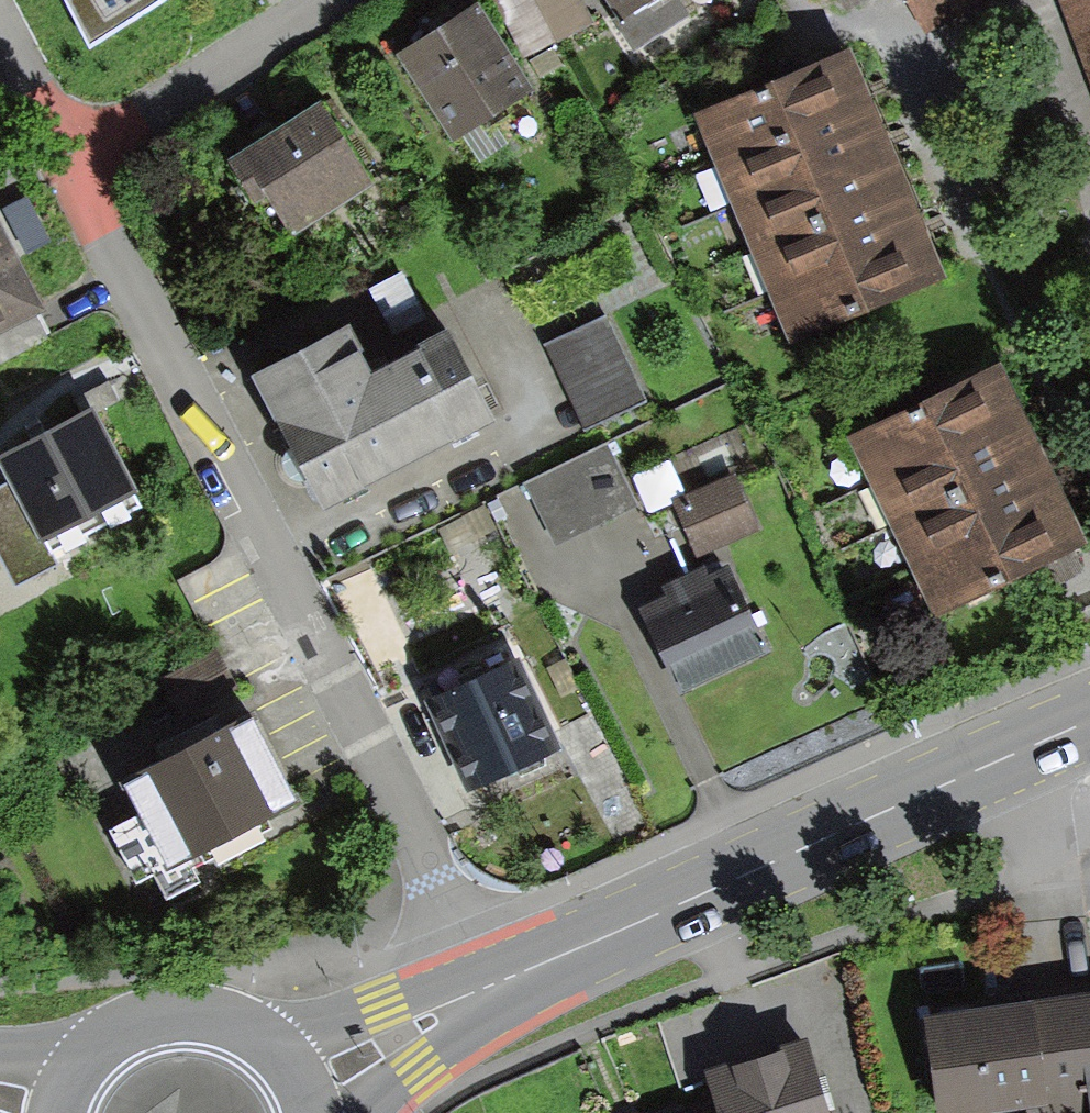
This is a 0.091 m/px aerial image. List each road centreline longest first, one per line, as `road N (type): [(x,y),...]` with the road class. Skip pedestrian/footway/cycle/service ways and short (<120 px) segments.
road 1 (secondary): [(309,1084),(624,930),(1089,724)]
road 2 (secondary): [(309,1084),(264,1037),(203,1016),(170,1017),(110,1041),(86,1063),(60,1112)]
road 3 (residential): [(66,157),(320,0)]

